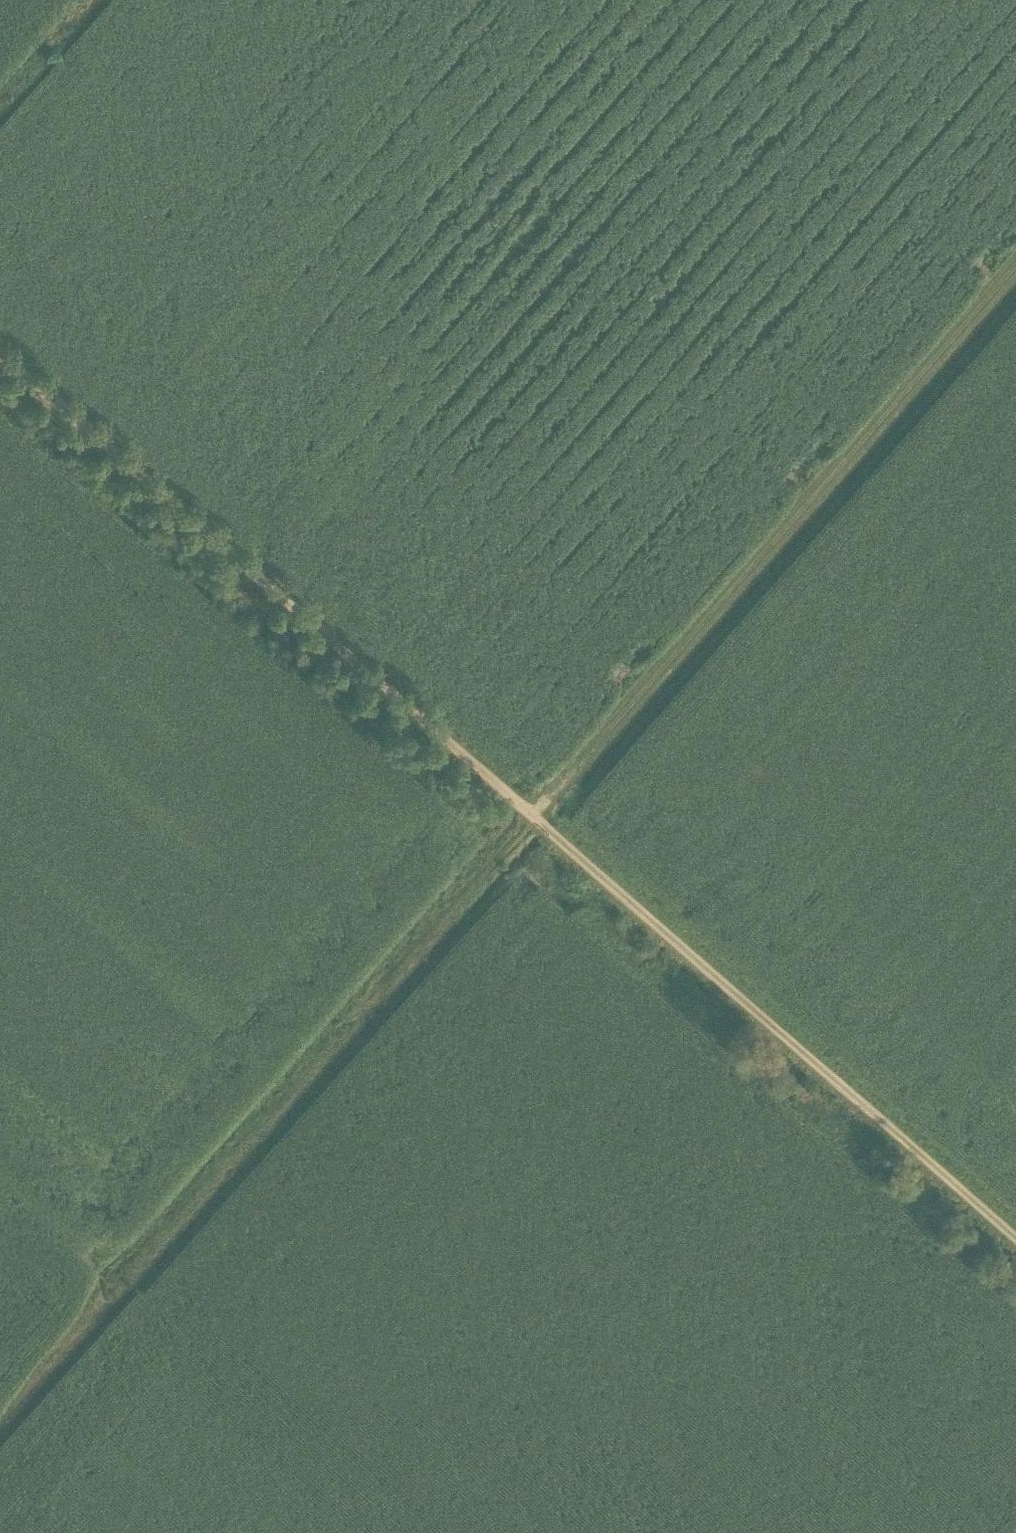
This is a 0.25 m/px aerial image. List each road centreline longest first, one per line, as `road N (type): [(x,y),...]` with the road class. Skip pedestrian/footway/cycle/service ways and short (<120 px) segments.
road 1 (track): [(538,823),(1015,278)]
road 2 (track): [(0,356),(538,823)]
road 3 (track): [(109,1296),(538,823)]
road 4 (track): [(538,823),(1015,1238)]

